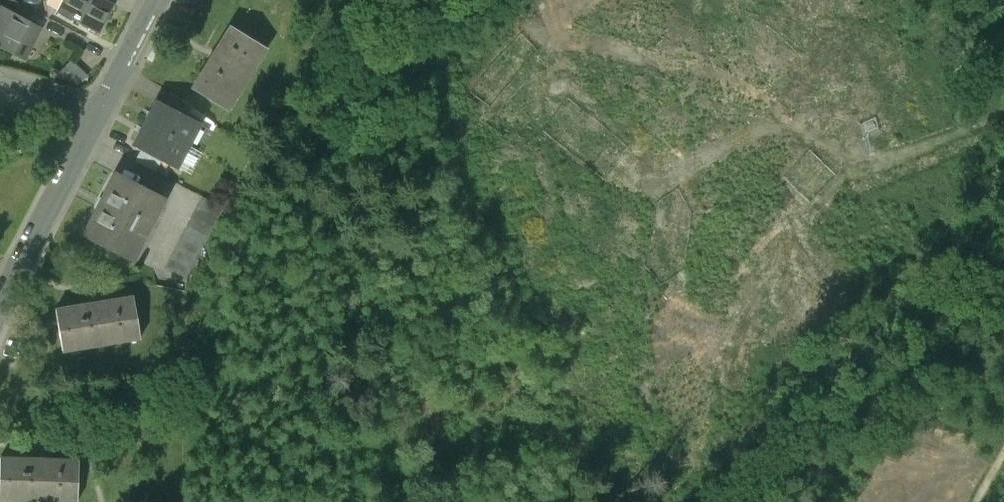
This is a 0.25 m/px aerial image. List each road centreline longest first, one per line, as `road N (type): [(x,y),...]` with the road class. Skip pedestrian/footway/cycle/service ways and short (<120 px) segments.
road 1 (residential): [(97,119),(0,304)]
road 2 (residential): [(159,0),(97,119)]

